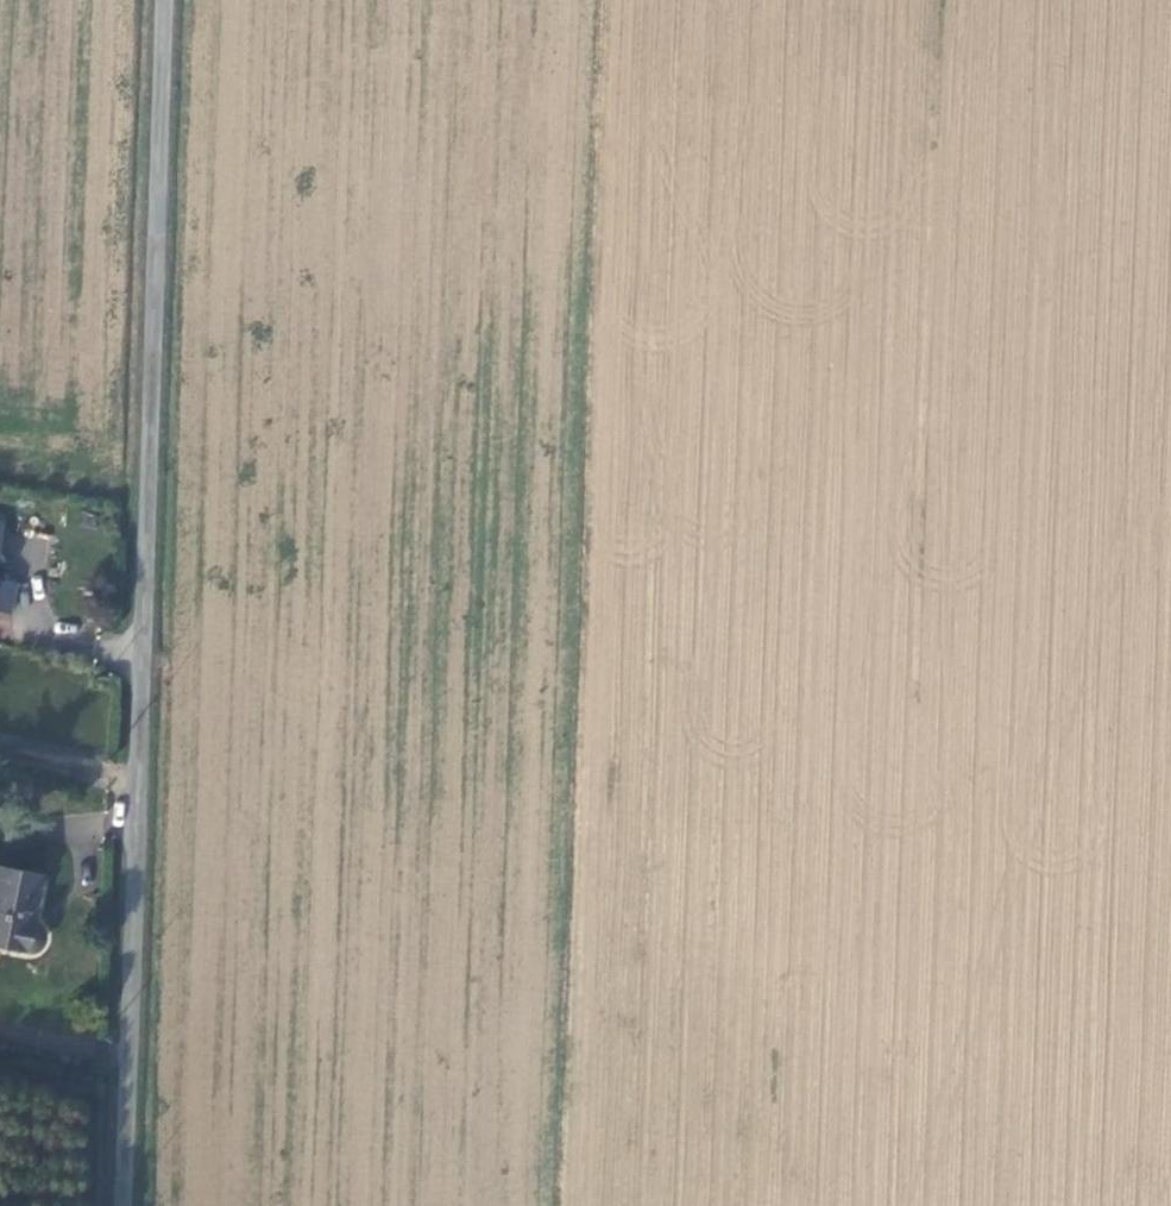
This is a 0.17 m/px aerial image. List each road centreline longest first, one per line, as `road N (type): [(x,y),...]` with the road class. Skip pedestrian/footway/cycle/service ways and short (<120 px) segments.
road 1 (unclassified): [(162,0),(125,1205)]

